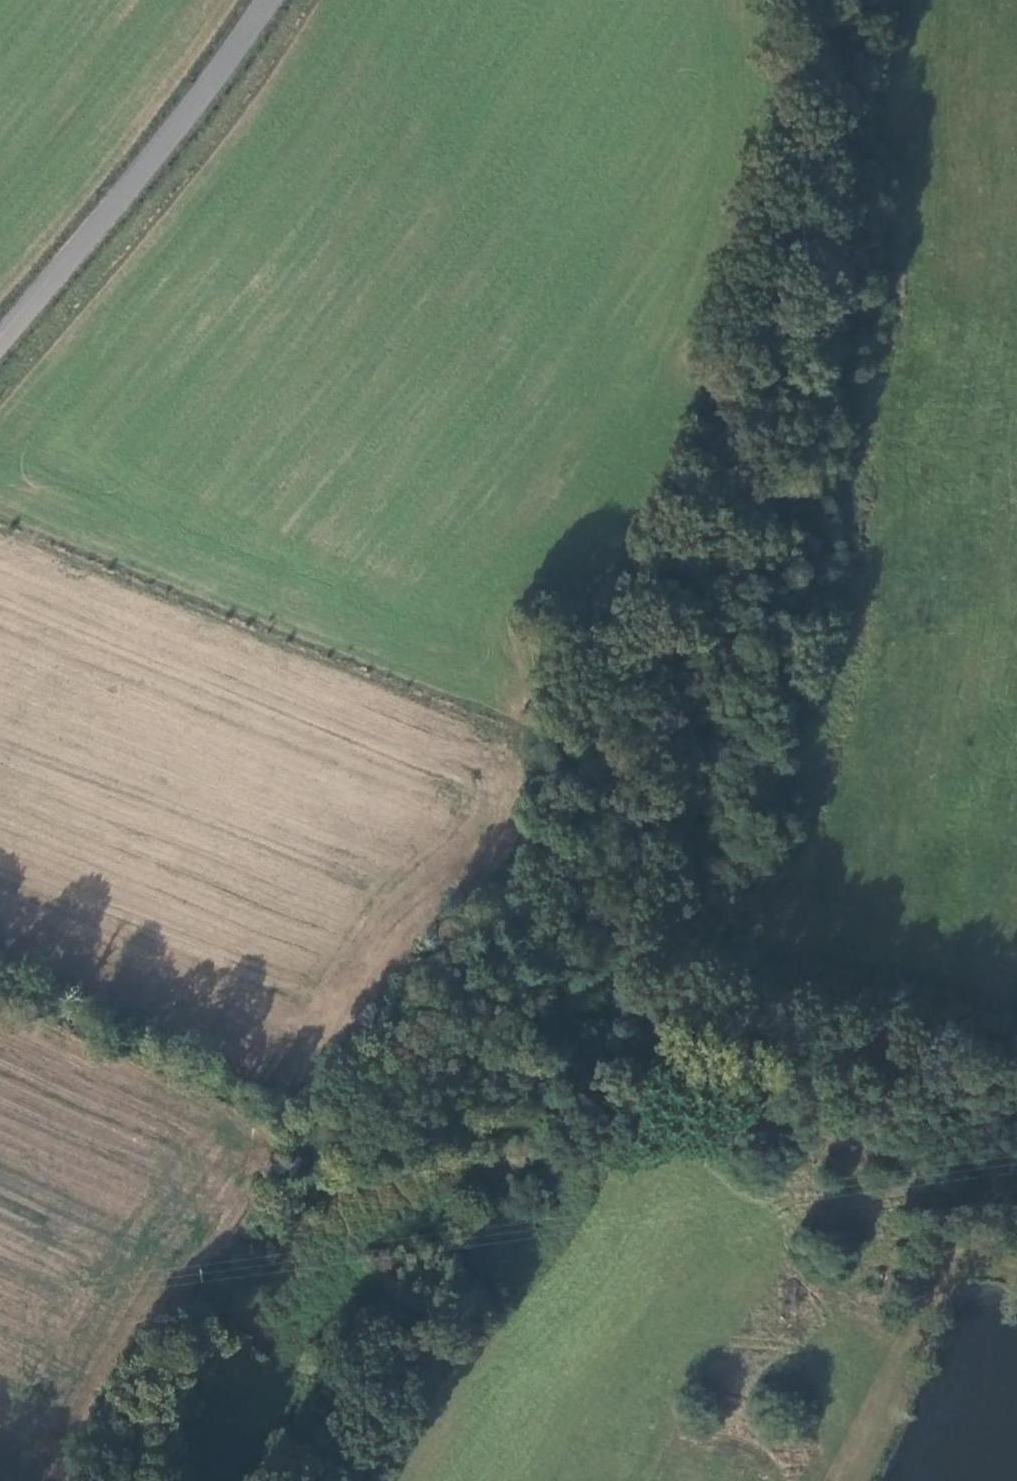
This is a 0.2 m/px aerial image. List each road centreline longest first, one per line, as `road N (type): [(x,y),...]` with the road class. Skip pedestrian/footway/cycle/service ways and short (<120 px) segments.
road 1 (track): [(0,999),(268,1107),(460,1150),(467,1193),(376,1388),(317,1480)]
road 2 (unclassified): [(244,0),(151,137),(0,322)]

